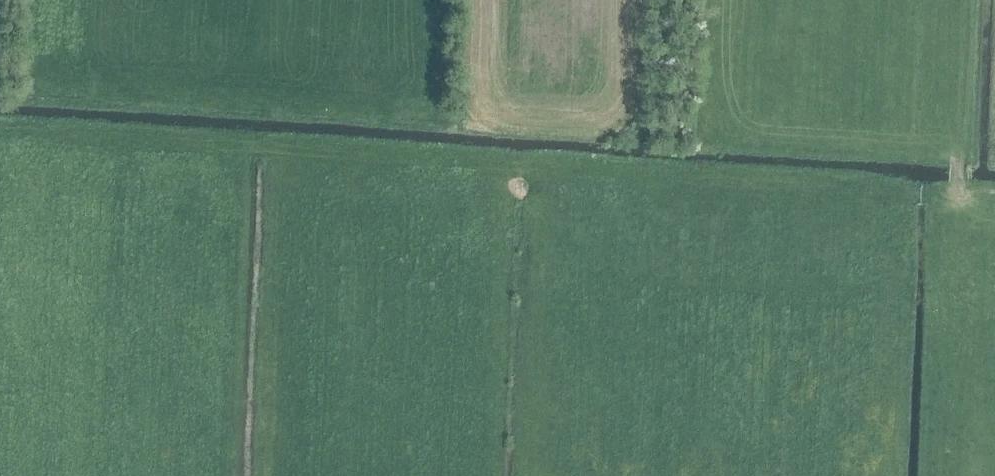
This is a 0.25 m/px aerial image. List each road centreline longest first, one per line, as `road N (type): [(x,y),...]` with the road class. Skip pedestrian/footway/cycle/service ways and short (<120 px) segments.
road 1 (track): [(994,198),(0,129)]

